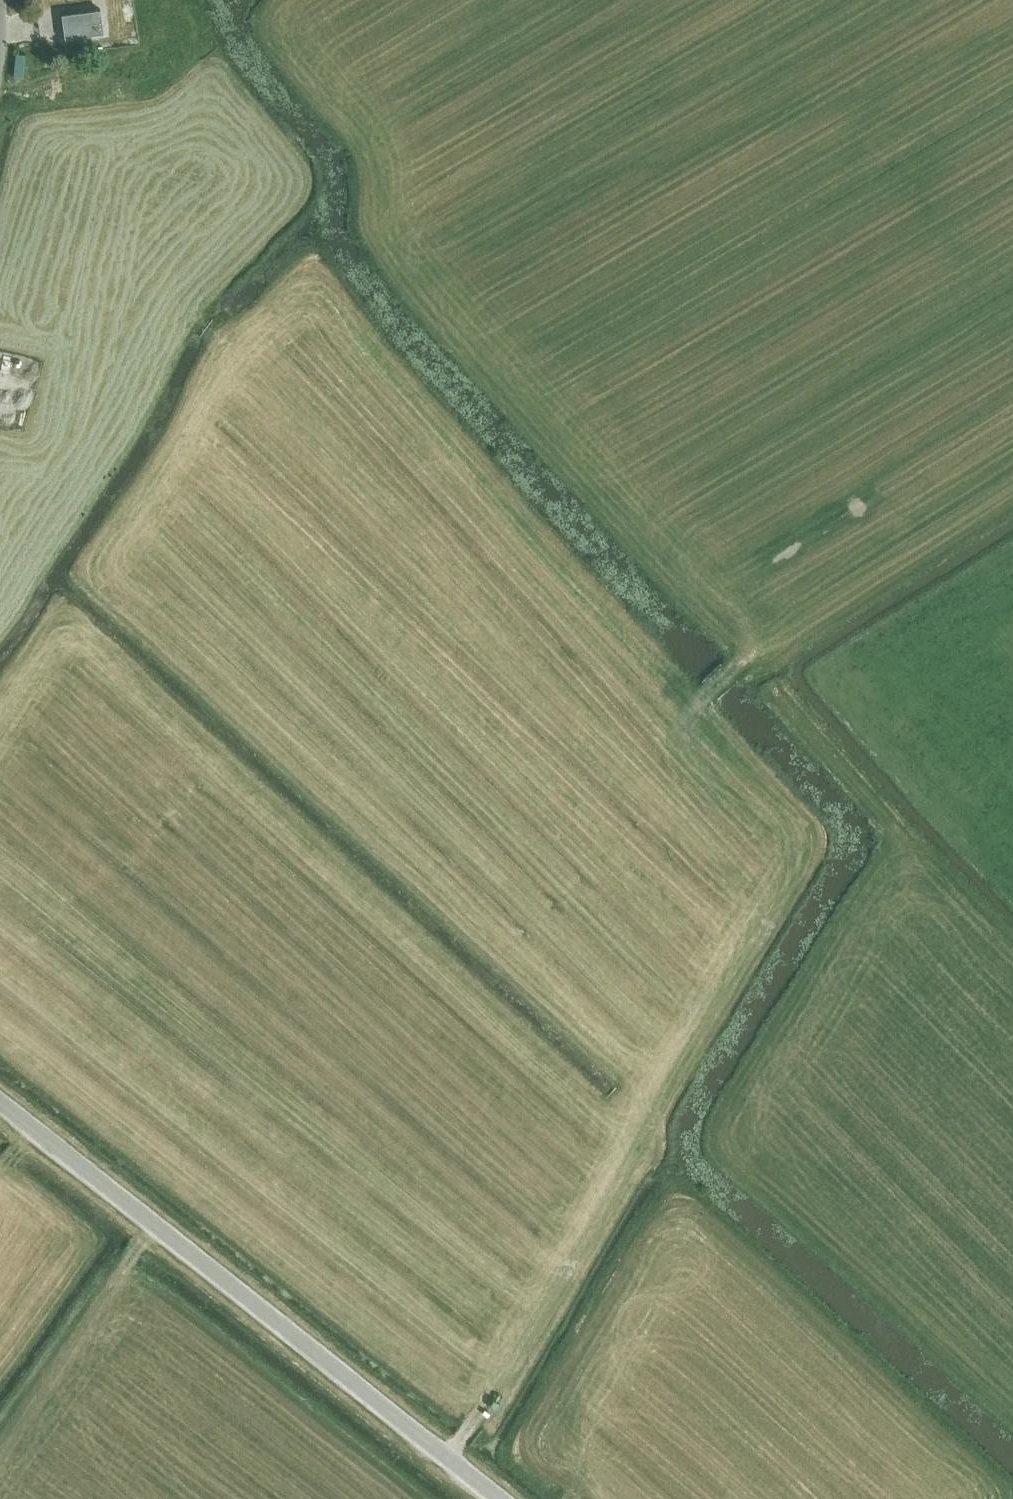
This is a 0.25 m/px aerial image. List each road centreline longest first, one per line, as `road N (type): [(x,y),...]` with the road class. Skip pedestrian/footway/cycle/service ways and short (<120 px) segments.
road 1 (unclassified): [(501,1498),(0,1101)]

